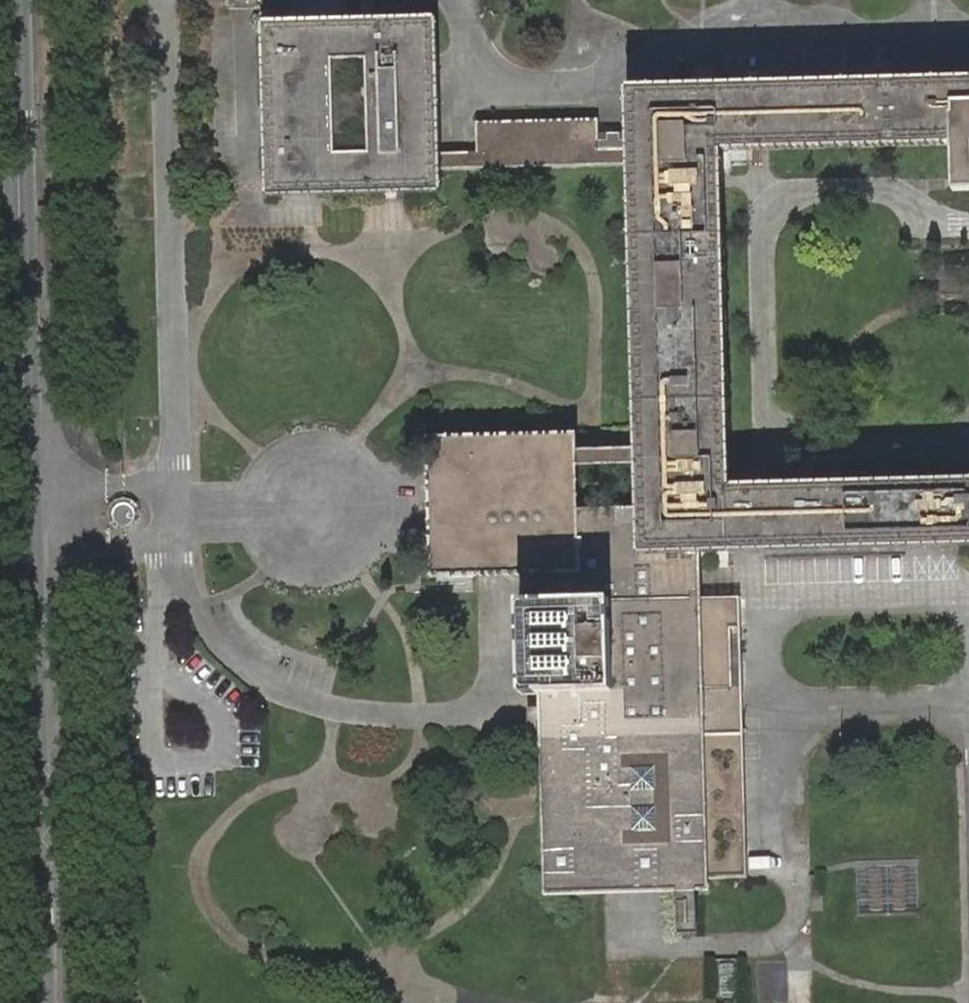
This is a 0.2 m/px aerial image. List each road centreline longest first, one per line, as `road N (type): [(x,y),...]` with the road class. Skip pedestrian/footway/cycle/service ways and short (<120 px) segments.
road 1 (residential): [(13,0),(42,1002)]

